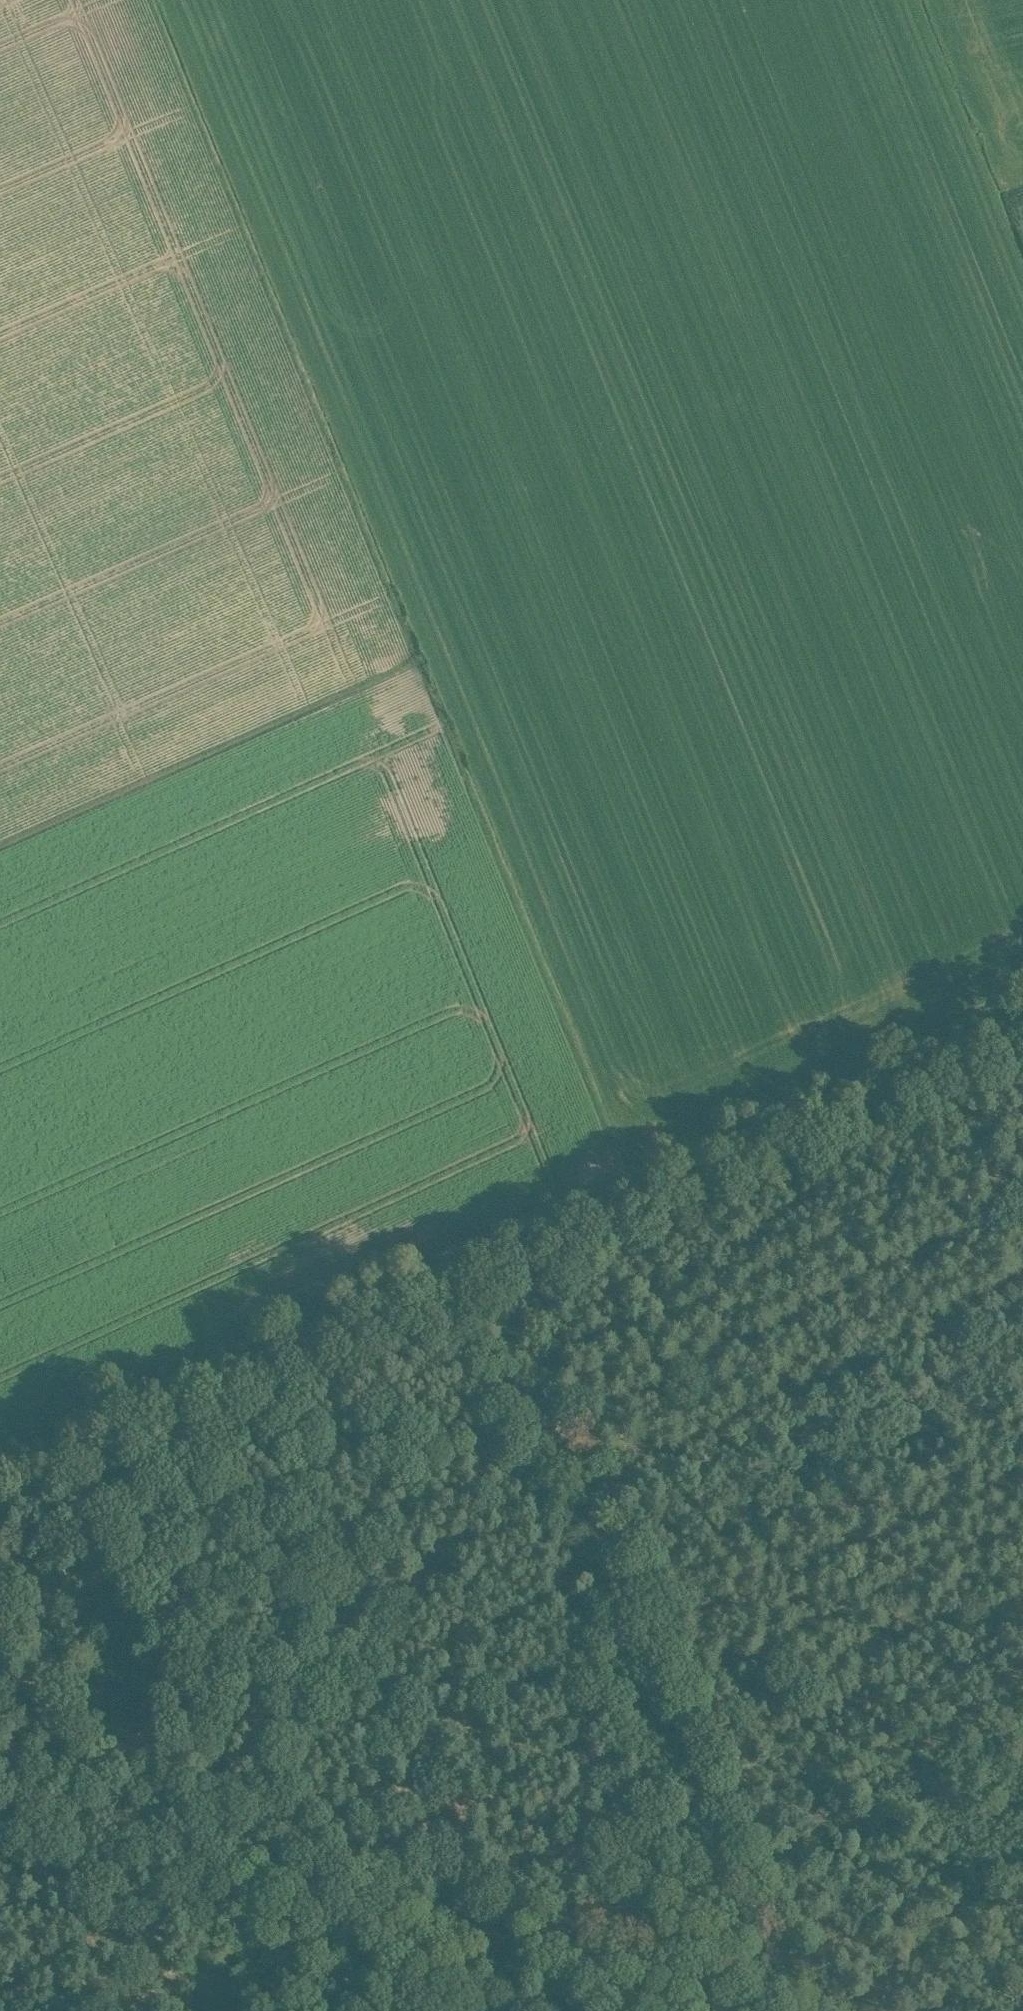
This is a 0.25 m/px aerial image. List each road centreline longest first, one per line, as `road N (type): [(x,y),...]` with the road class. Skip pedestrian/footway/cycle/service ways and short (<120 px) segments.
road 1 (track): [(475,1269),(761,2010)]
road 2 (track): [(475,1269),(1022,1019)]
road 3 (track): [(94,1439),(258,2010)]
road 4 (track): [(94,1439),(475,1269)]

